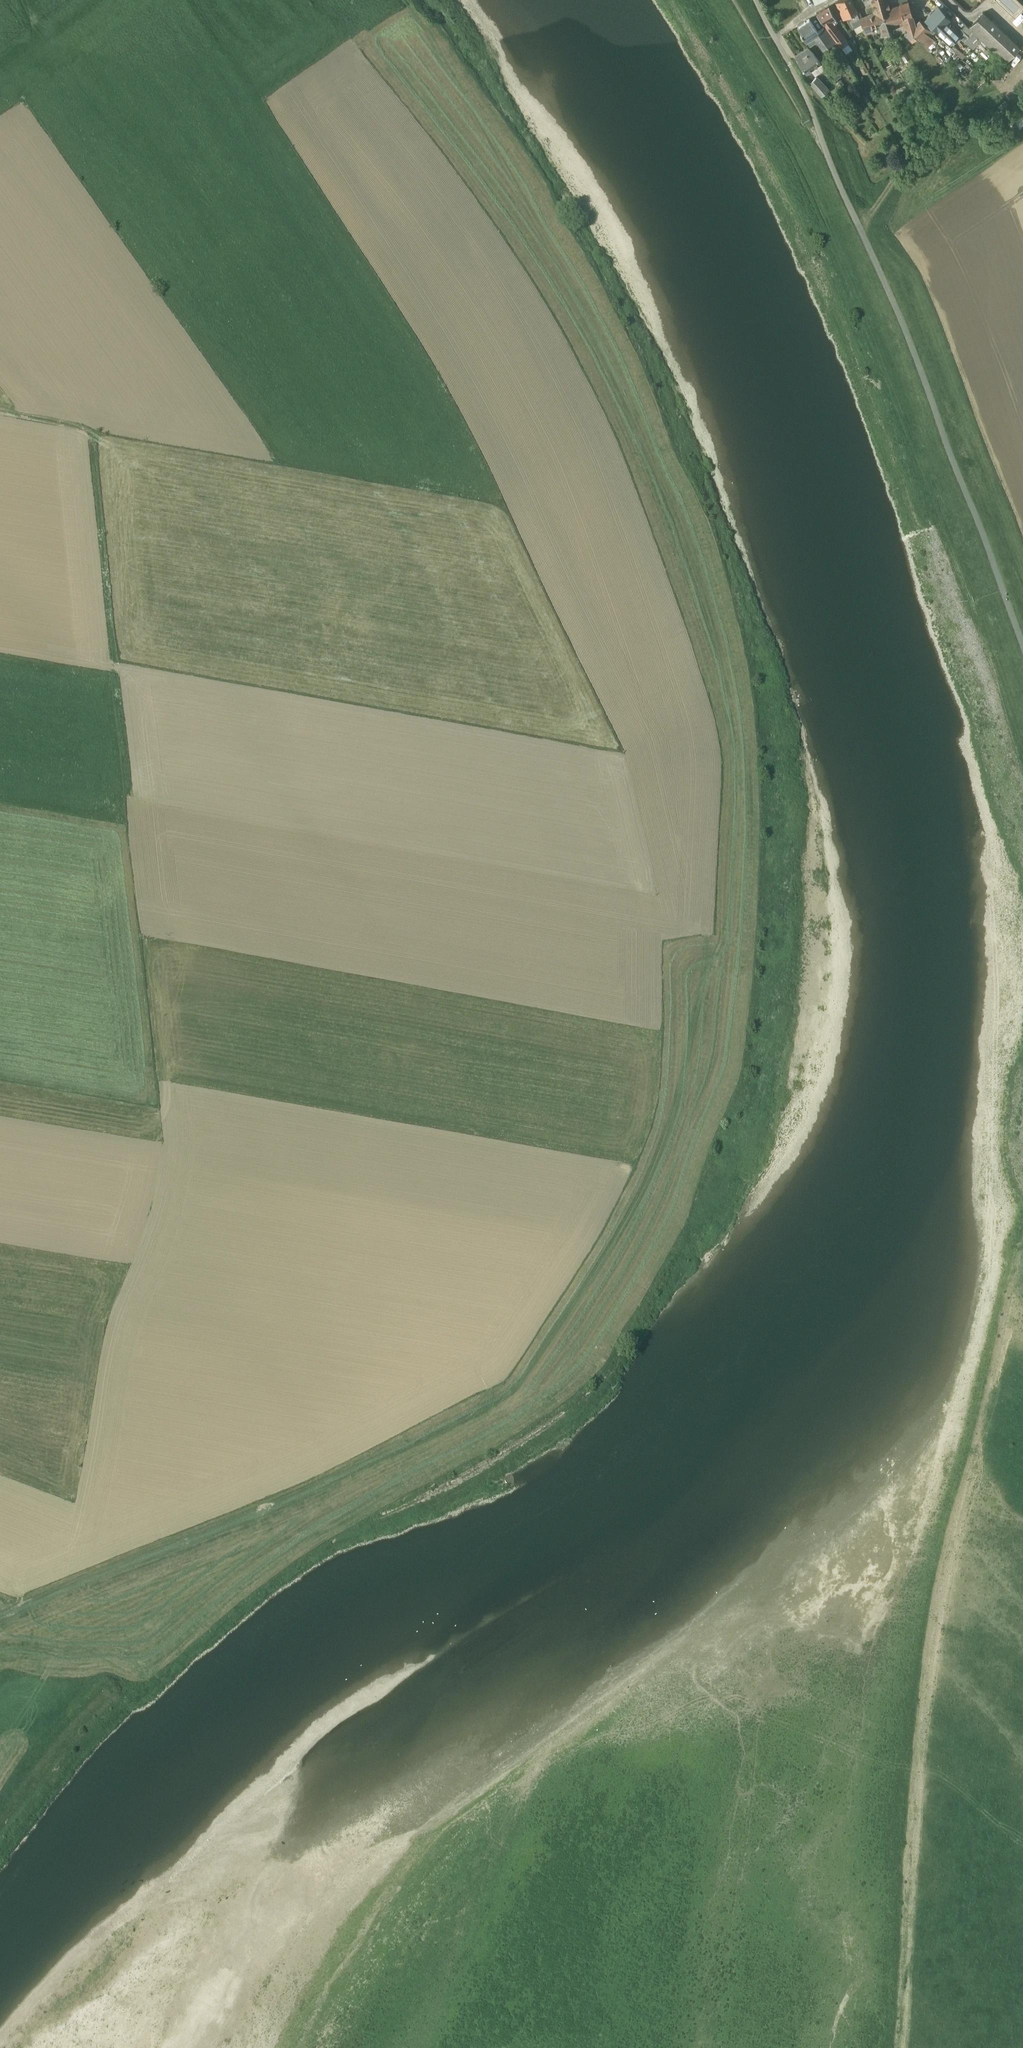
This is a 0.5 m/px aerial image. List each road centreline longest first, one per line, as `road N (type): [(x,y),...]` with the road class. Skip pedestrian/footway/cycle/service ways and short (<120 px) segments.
road 1 (track): [(0,1618),(303,1500),(497,1405),(515,1388),(579,1303),(654,1171),(673,1118),(707,946)]
road 2 (track): [(824,148),(732,0)]

